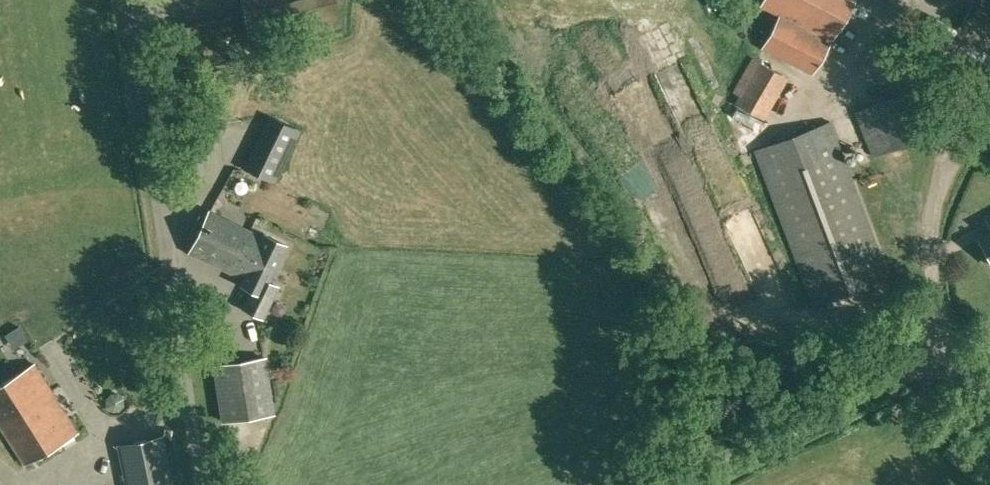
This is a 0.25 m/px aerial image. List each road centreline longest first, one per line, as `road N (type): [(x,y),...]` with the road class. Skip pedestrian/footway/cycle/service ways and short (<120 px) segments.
road 1 (unclassified): [(200,484),(126,0)]
road 2 (unclassified): [(989,442),(956,368),(937,357),(671,484)]

